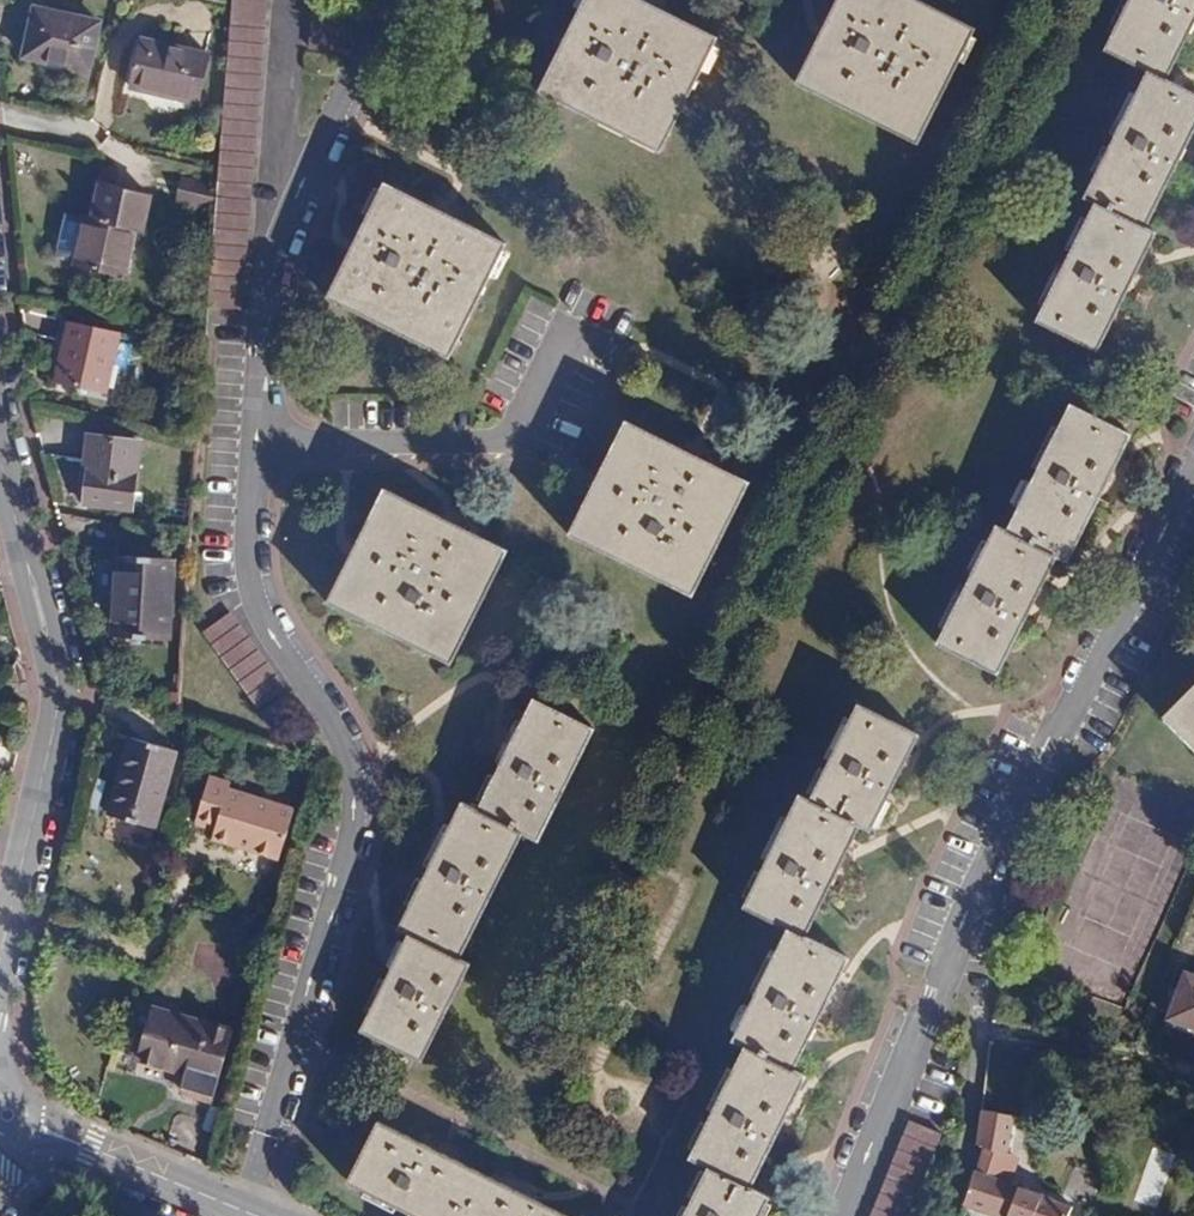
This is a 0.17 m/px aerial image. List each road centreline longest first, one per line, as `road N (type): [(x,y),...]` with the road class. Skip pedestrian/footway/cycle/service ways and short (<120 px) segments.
road 1 (residential): [(0,976),(60,720),(0,449)]
road 2 (residential): [(255,1215),(2,1112)]
road 3 (residential): [(946,1215),(964,1162),(984,1023)]

